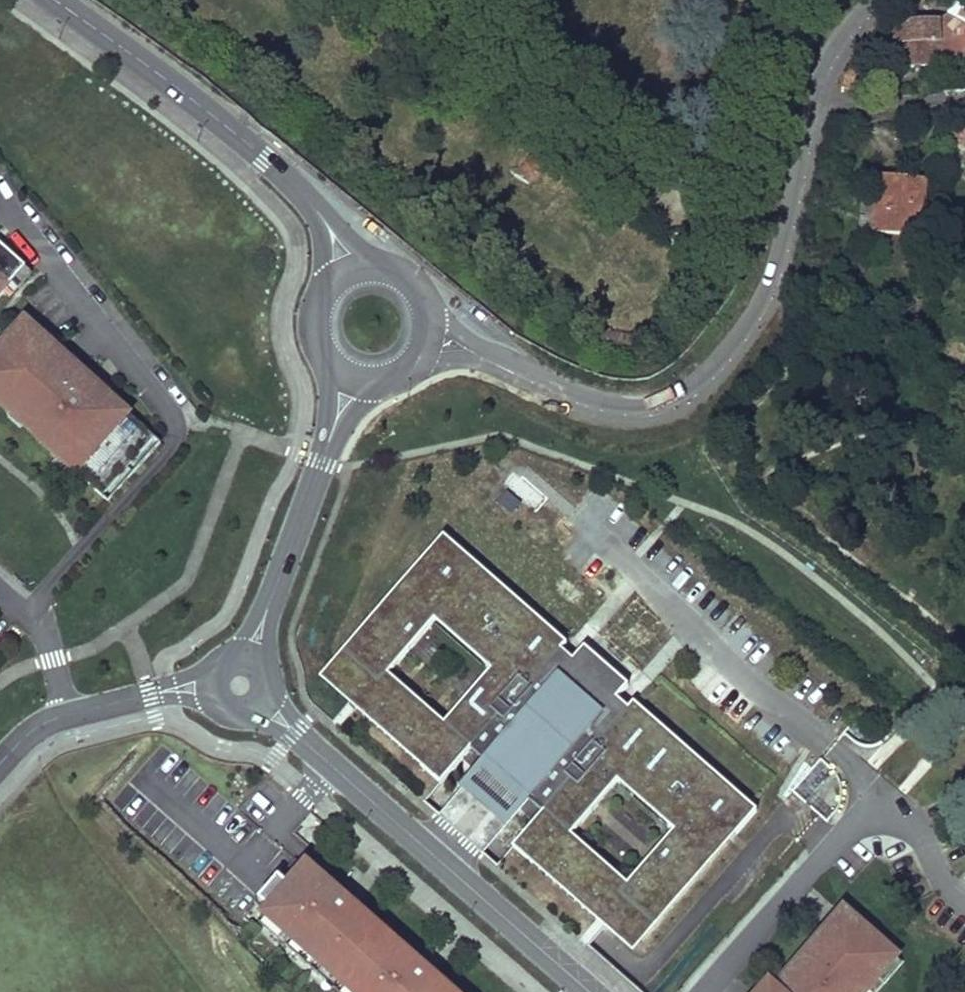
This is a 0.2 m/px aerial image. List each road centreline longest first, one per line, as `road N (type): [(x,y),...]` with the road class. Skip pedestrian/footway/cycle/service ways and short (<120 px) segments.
road 1 (residential): [(814,102),(760,302),(680,395),(640,405),(586,394),(475,342),(423,302)]
road 2 (tertiary): [(588,991),(239,686)]
road 3 (tertiary): [(317,211),(265,158),(58,0)]
road 4 (tertiary): [(239,686),(329,442)]
road 5 (residential): [(68,714),(170,689),(239,686)]
road 6 (residential): [(814,102),(964,104)]

